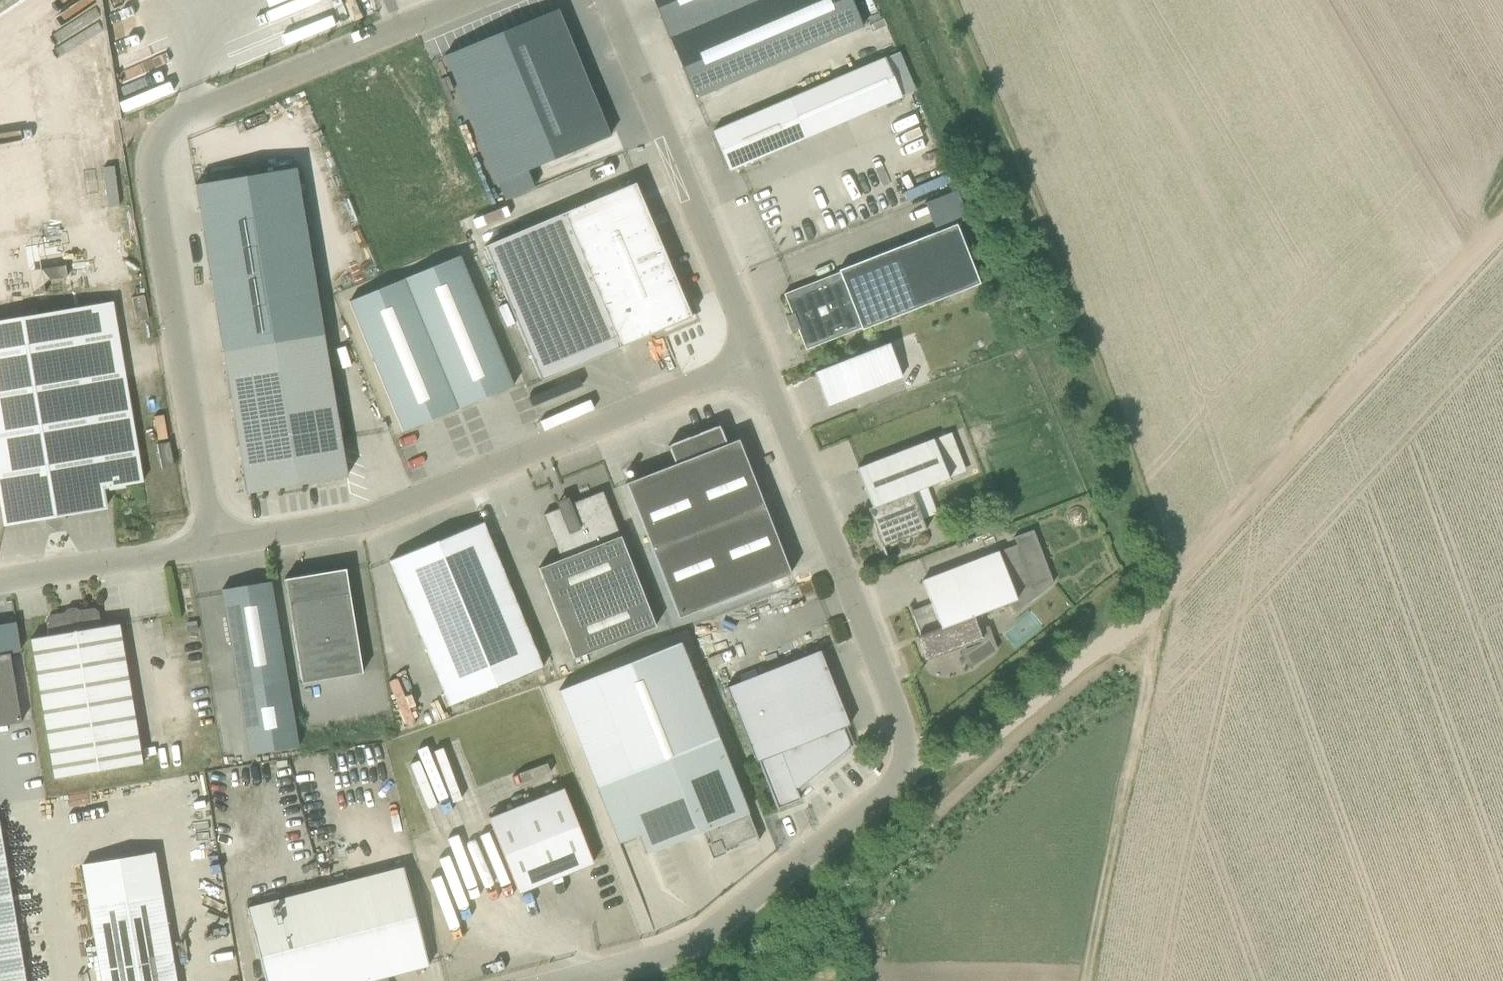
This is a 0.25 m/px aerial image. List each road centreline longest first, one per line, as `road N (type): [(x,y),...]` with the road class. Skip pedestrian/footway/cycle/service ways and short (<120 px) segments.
road 1 (unclassified): [(578,980),(684,955),(899,779),(909,759),(907,736),(759,357)]
road 2 (unclassified): [(212,545),(150,180),(154,146),(176,121),(466,0)]
road 3 (track): [(952,0),(1062,257),(1169,565),(1163,608)]
road 4 (unclassified): [(212,545),(367,519),(759,357)]
road 5 (track): [(1502,233),(1163,608)]
road 6 (unclassified): [(759,357),(608,0)]
road 7 (track): [(1163,608),(1087,980)]
road 8 (track): [(1163,608),(1033,703),(944,794),(922,794),(899,779)]
road 9 (unclassified): [(0,581),(212,545)]

